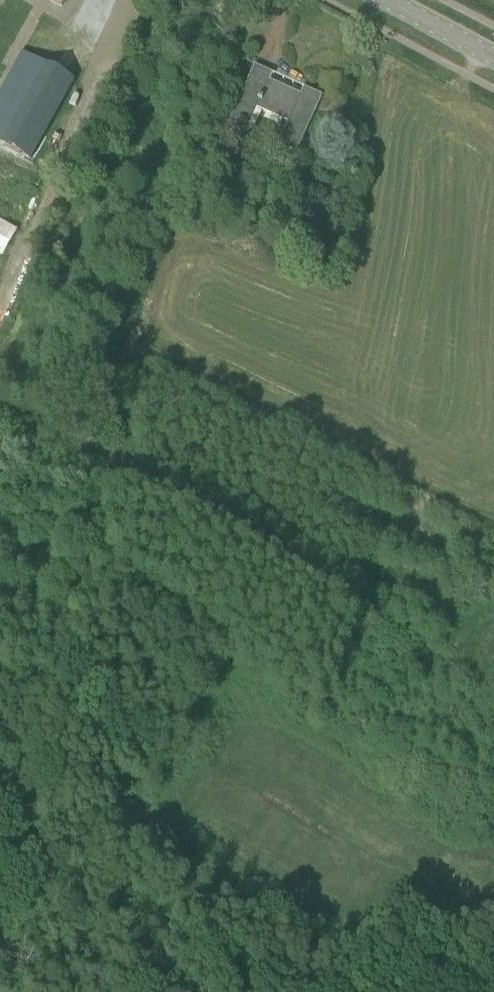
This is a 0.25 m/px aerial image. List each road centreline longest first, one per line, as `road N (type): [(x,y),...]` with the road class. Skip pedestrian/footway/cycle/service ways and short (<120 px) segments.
road 1 (tertiary): [(378,0),(493,59)]

